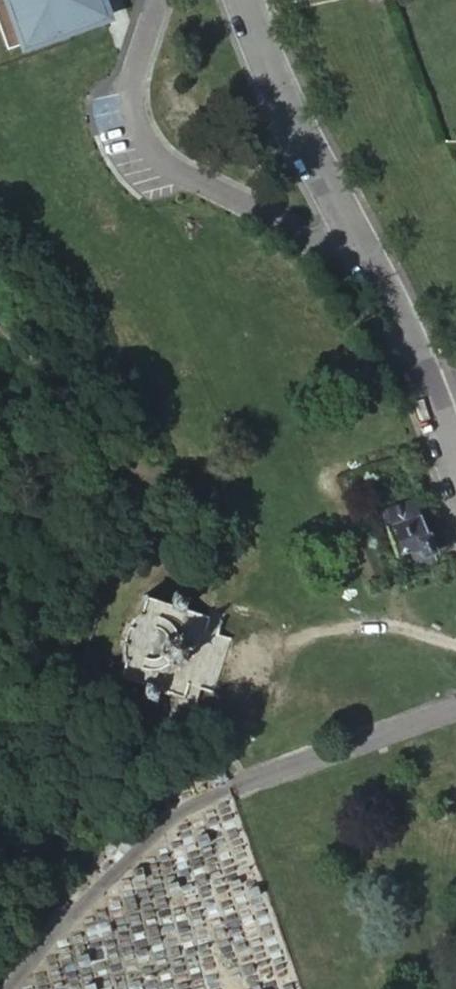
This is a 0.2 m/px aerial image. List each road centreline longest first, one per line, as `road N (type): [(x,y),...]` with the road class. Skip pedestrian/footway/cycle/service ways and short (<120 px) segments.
road 1 (residential): [(245,0),(281,91),(422,369),(455,466)]
road 2 (unclassified): [(455,704),(233,788)]

